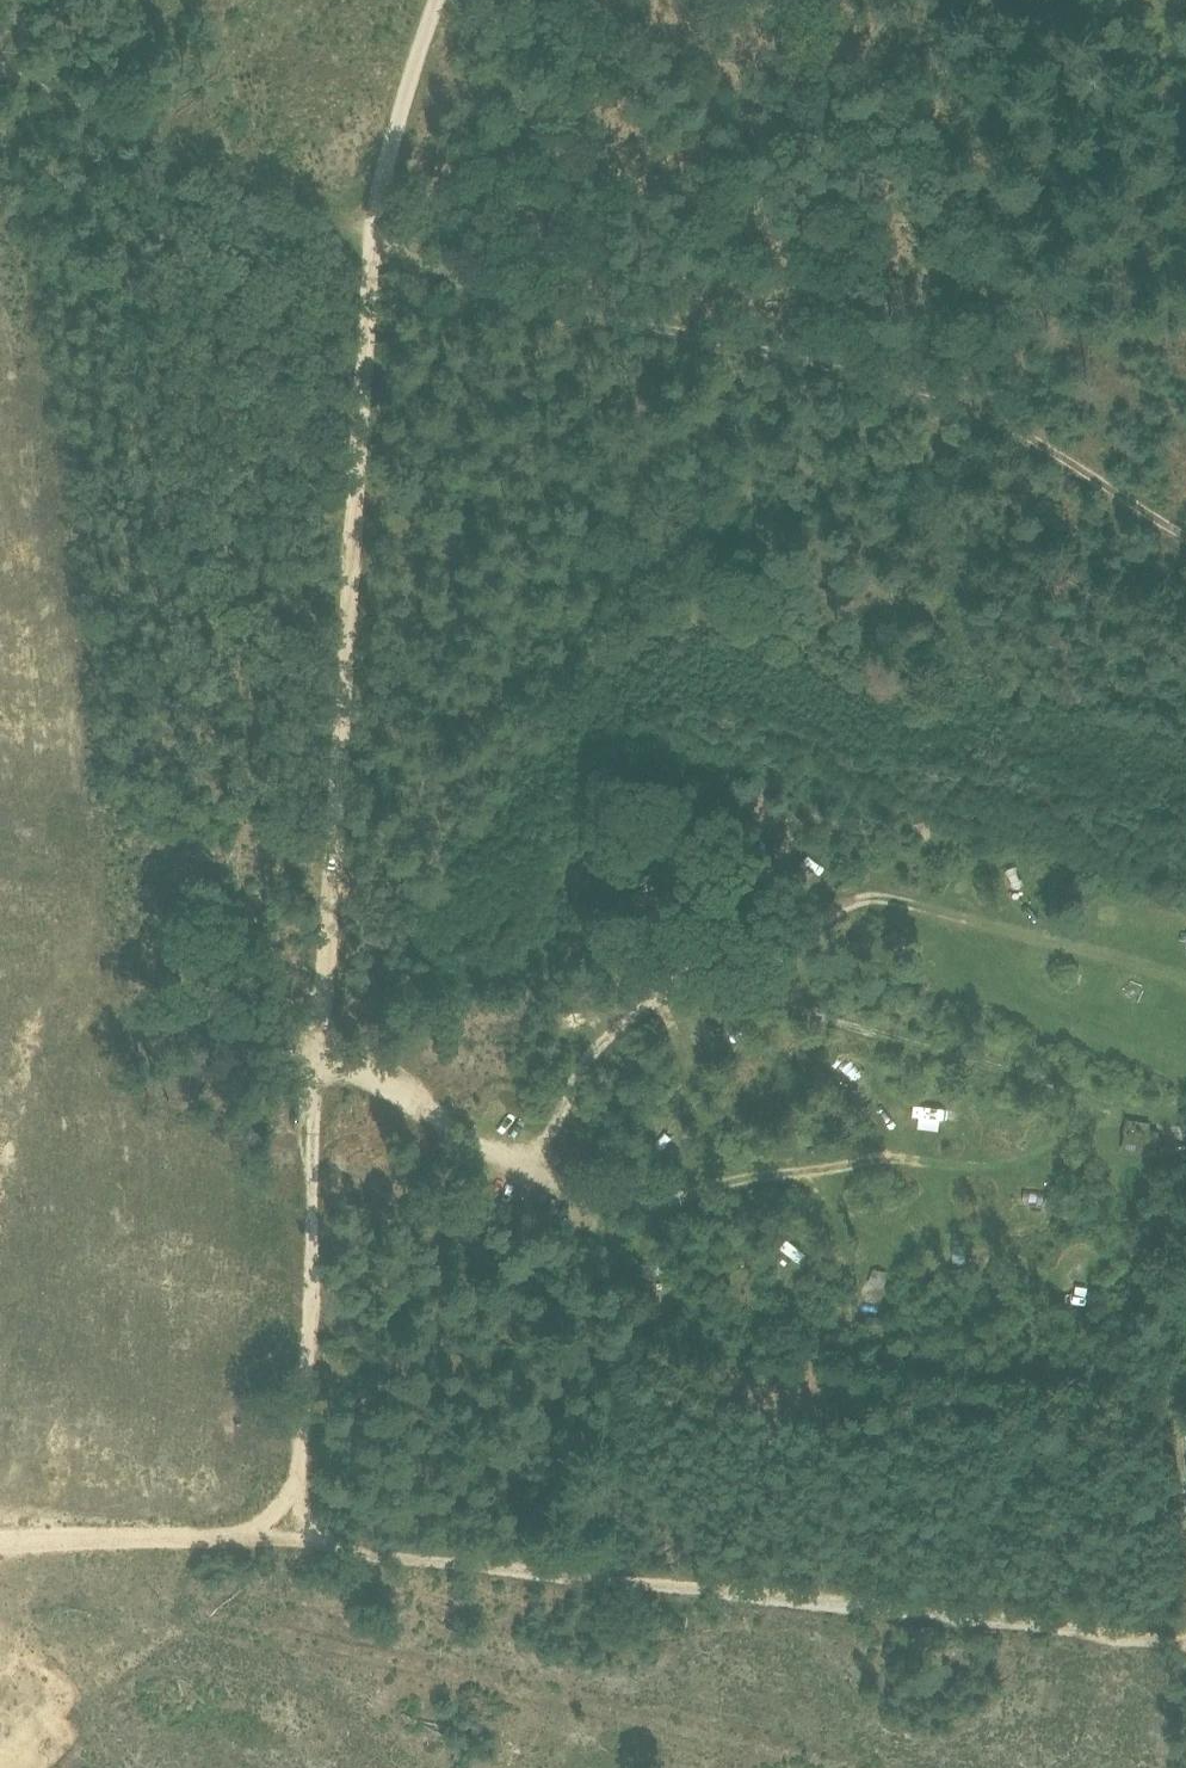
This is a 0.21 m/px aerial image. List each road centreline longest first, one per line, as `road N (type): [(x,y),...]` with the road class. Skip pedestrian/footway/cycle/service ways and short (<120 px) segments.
road 1 (track): [(1185,1639),(383,1557),(289,1528),(321,1026)]
road 2 (track): [(1185,533),(969,404),(601,320),(367,247)]
road 3 (track): [(723,978),(784,1005),(1091,1100),(1106,1124),(1141,1290),(1176,1400),(1185,1482)]
road 4 (track): [(321,1026),(367,247)]
road 5 (track): [(321,1026),(345,1061),(483,1146),(528,1149),(545,1139),(600,1043),(673,986),(759,966),(852,900),(919,906)]
road 6 (track): [(483,1146),(551,1190),(621,1209),(721,1182),(880,1158),(1063,1172)]
road 7 (track): [(367,247),(0,56)]
road 8 (track): [(289,1528),(0,1543)]
road 9 (track): [(367,247),(378,170),(431,0)]

